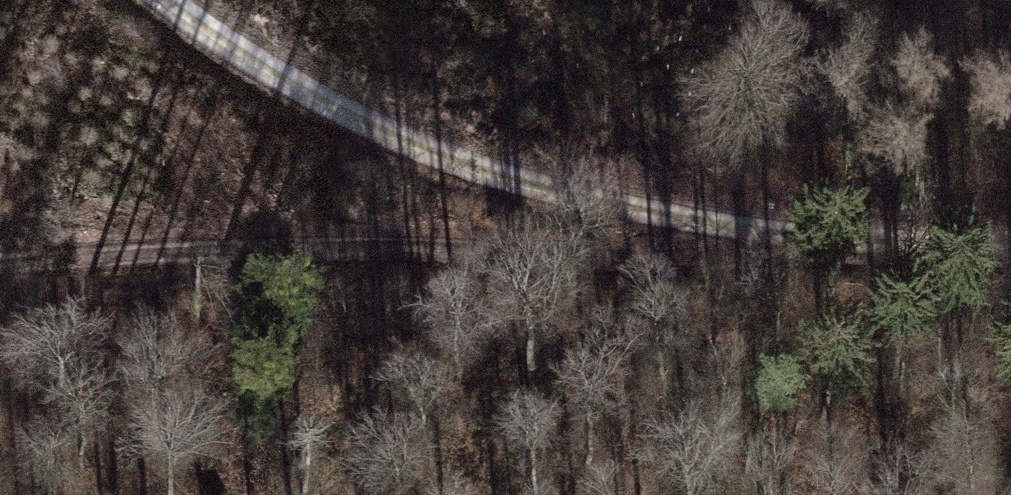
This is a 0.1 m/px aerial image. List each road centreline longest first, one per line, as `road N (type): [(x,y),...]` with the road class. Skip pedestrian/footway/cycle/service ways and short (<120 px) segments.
road 1 (track): [(163,0),(188,23),(440,140),(825,254),(1010,232)]
road 2 (track): [(0,262),(83,270),(825,254)]

